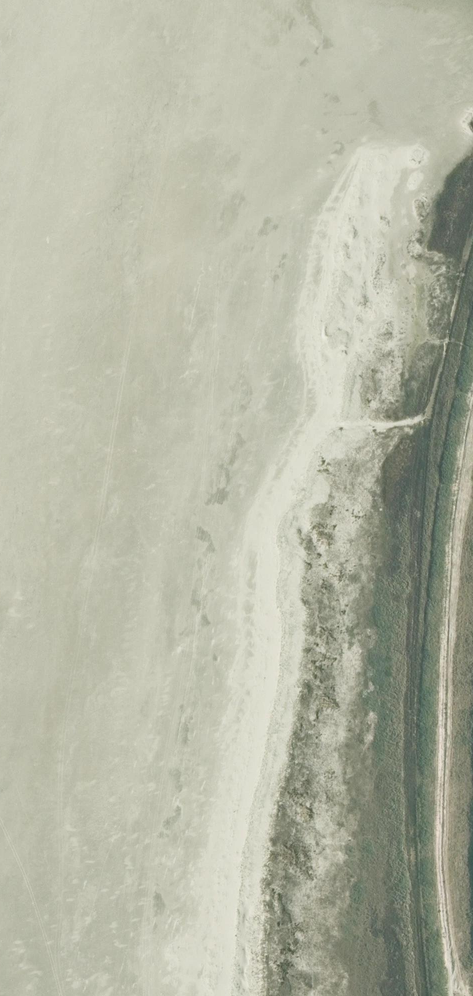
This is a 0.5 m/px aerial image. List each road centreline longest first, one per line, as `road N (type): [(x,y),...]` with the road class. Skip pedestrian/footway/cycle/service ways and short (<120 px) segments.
road 1 (track): [(425,995),(413,608),(428,423),(472,238)]
road 2 (track): [(453,995),(440,856),(446,607),(453,488),(472,395)]

